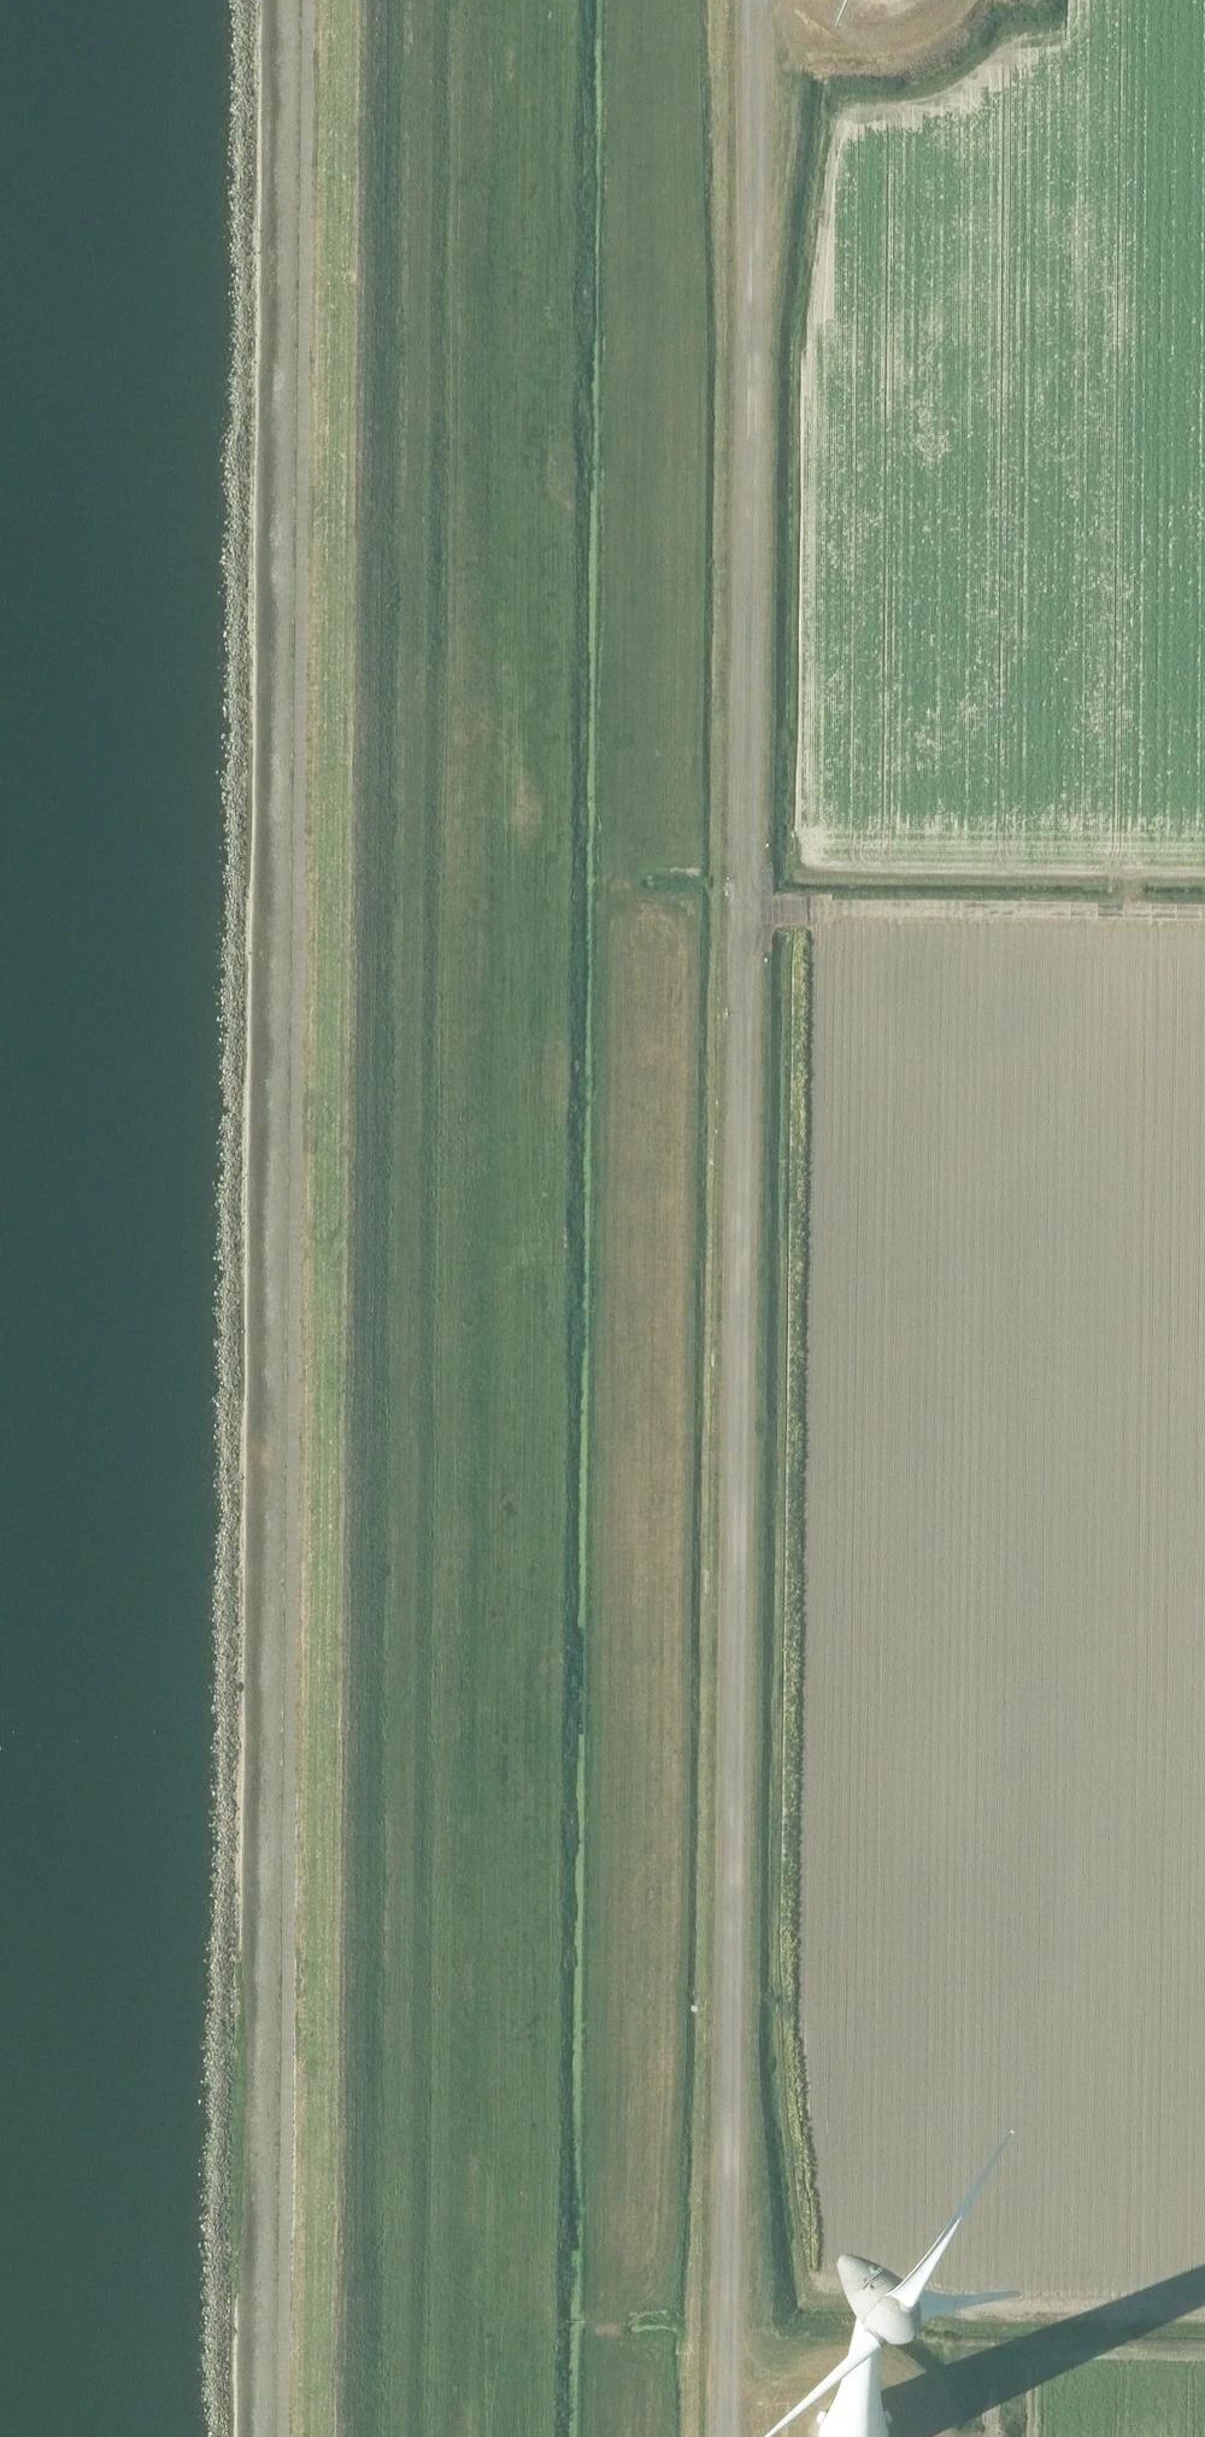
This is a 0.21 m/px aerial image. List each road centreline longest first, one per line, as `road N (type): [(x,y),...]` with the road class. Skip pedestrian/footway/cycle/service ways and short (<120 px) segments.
road 1 (unclassified): [(282,2436),(307,0)]

